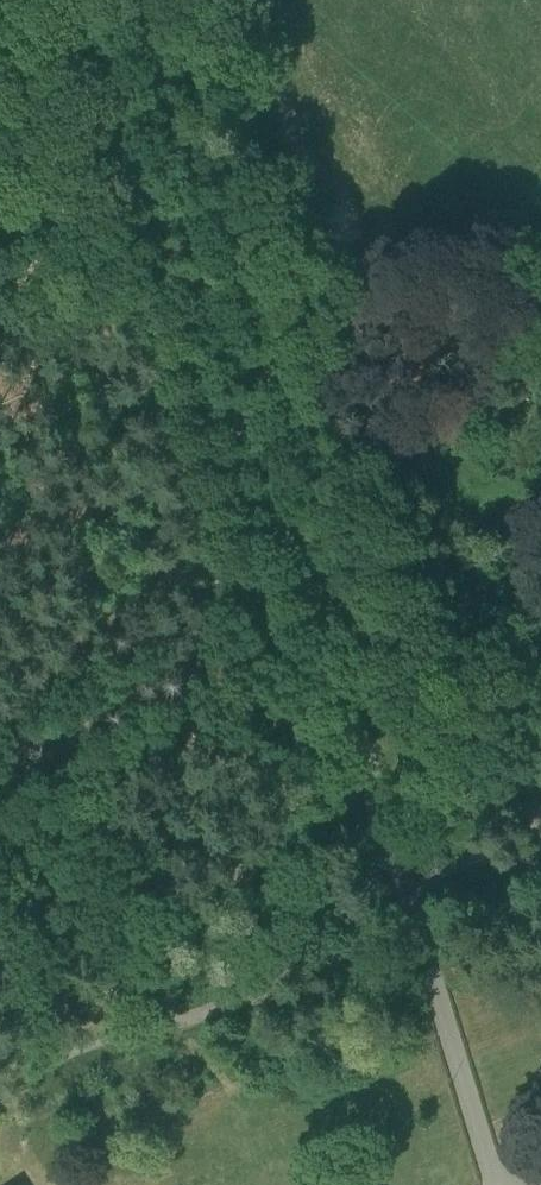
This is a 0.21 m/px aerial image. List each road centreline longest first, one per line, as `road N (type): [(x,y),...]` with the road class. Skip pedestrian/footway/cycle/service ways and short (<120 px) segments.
road 1 (residential): [(384,822),(127,0)]
road 2 (track): [(0,1077),(107,1038),(431,965)]
road 3 (residential): [(504,1184),(487,1162),(384,822)]
road 4 (track): [(0,343),(57,316),(210,270)]
road 5 (residential): [(540,738),(384,822)]

